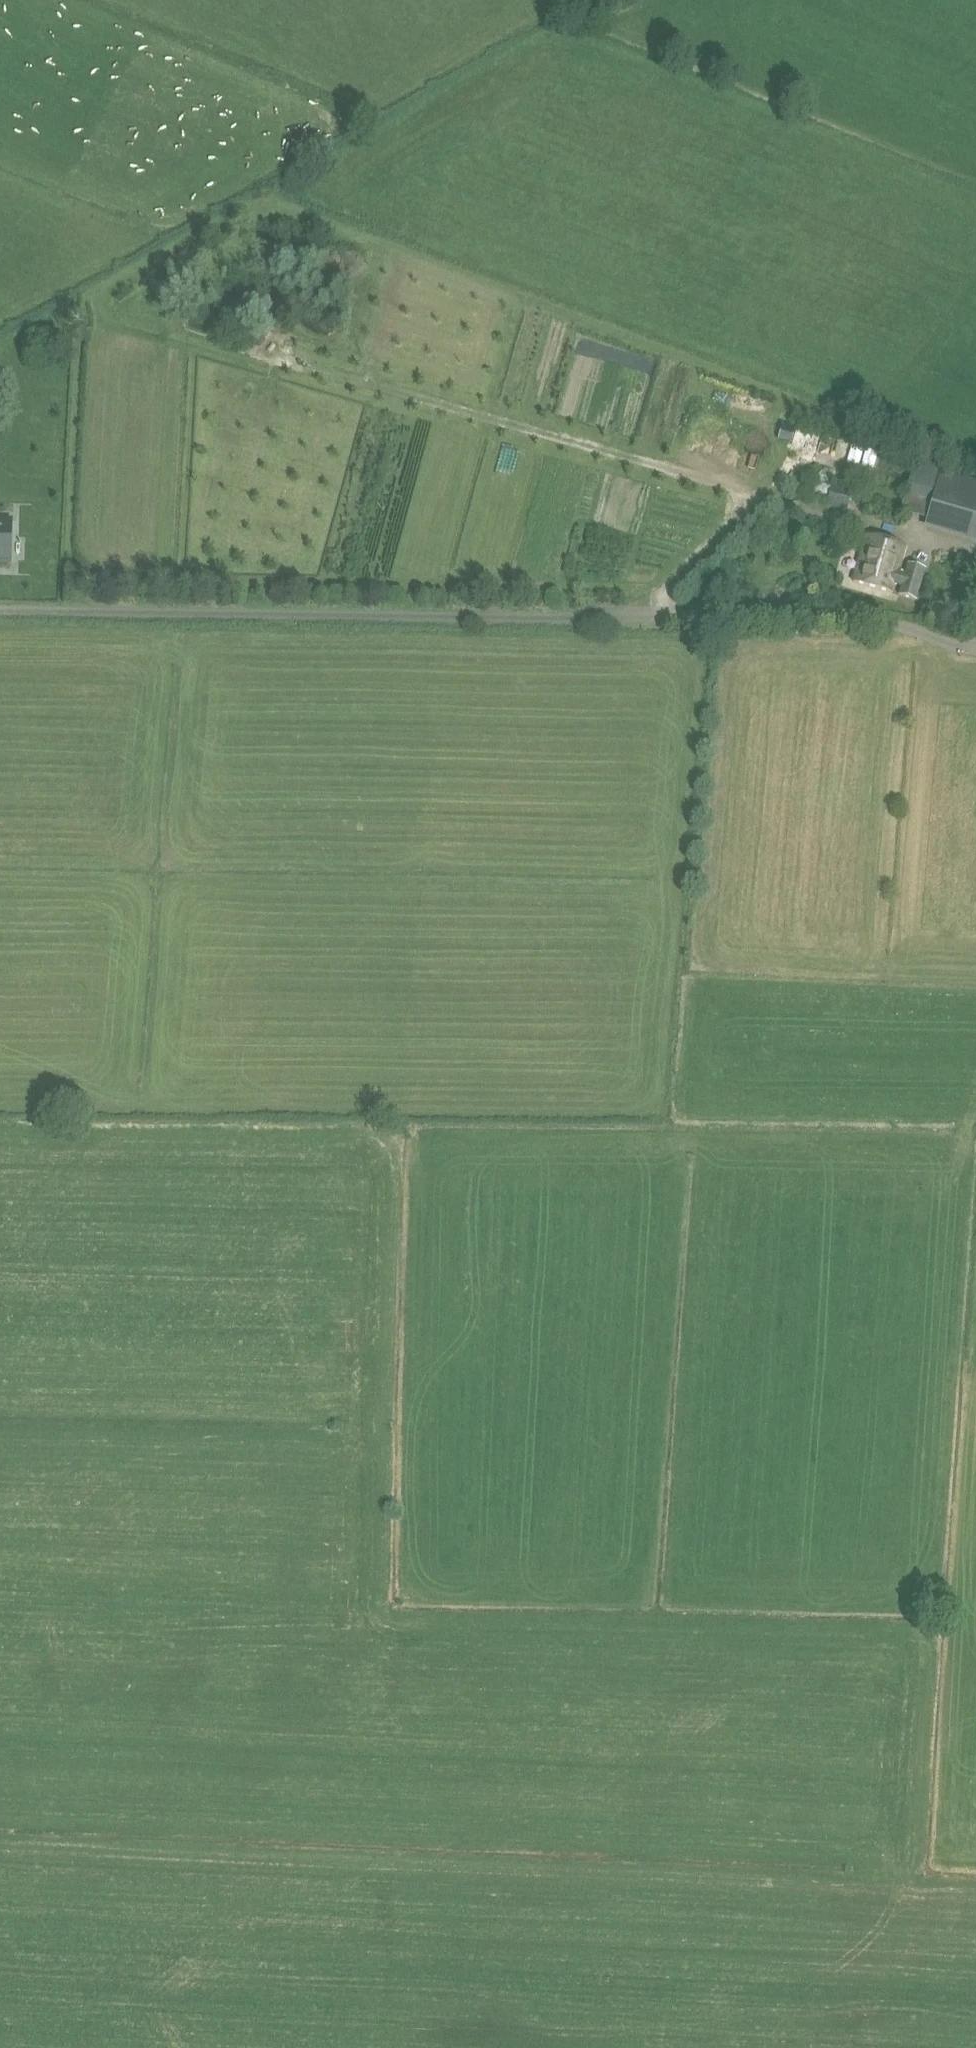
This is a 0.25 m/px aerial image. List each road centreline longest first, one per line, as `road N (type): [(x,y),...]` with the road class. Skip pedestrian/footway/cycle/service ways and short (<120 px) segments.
road 1 (unclassified): [(0,611),(876,622),(975,650)]

